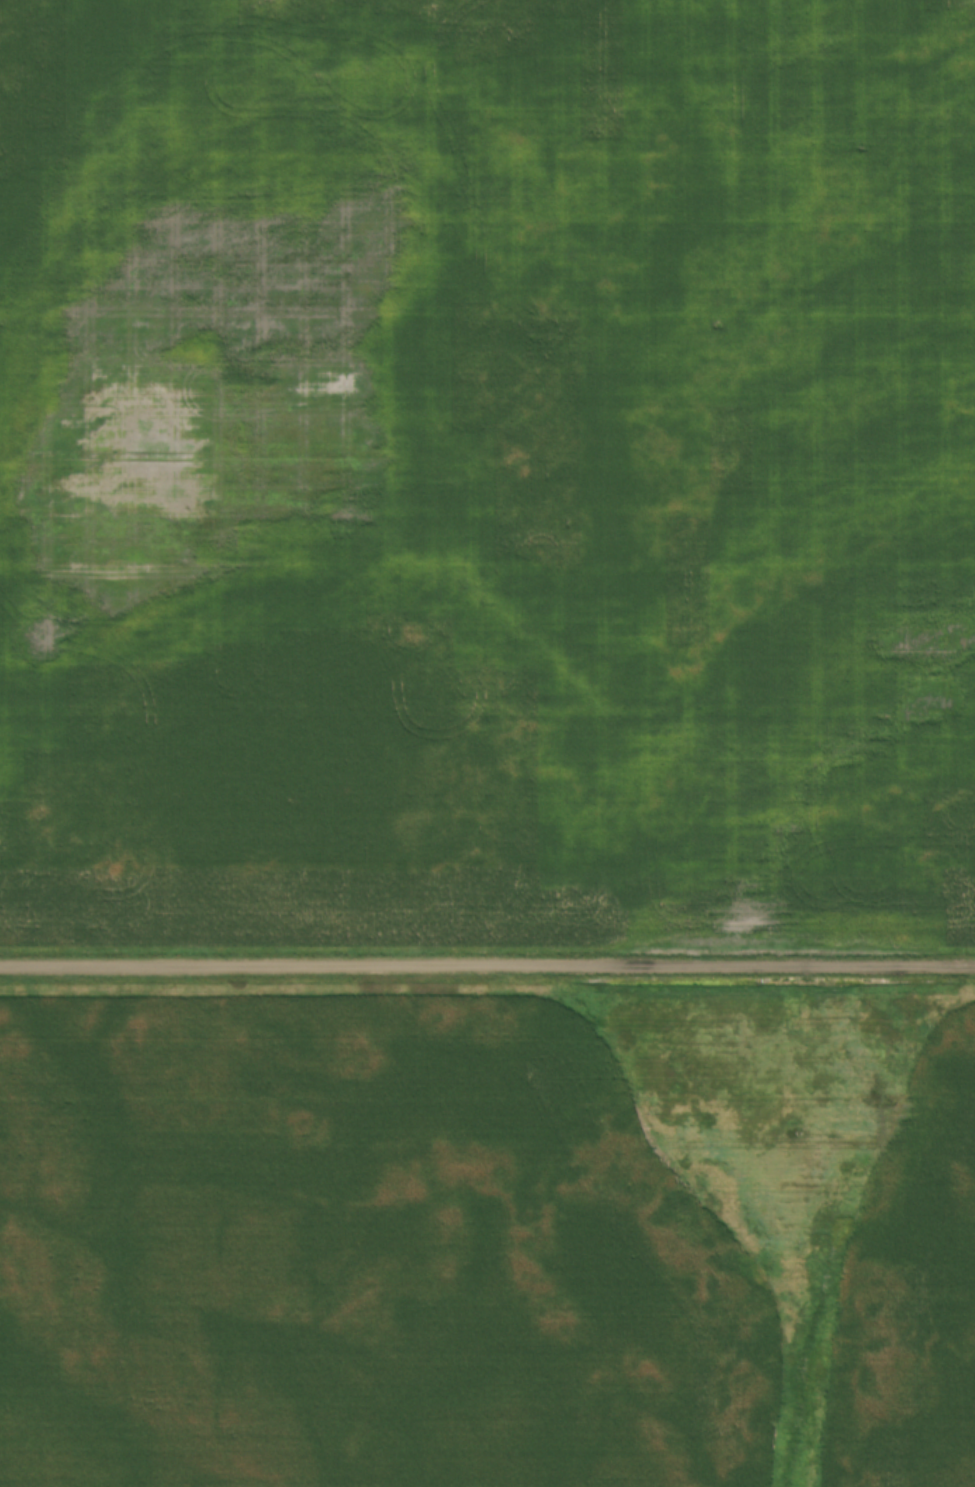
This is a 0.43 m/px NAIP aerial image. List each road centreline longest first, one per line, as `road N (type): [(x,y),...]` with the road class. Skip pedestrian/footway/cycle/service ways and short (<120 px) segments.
road 1 (residential): [(974,968),(0,965)]

